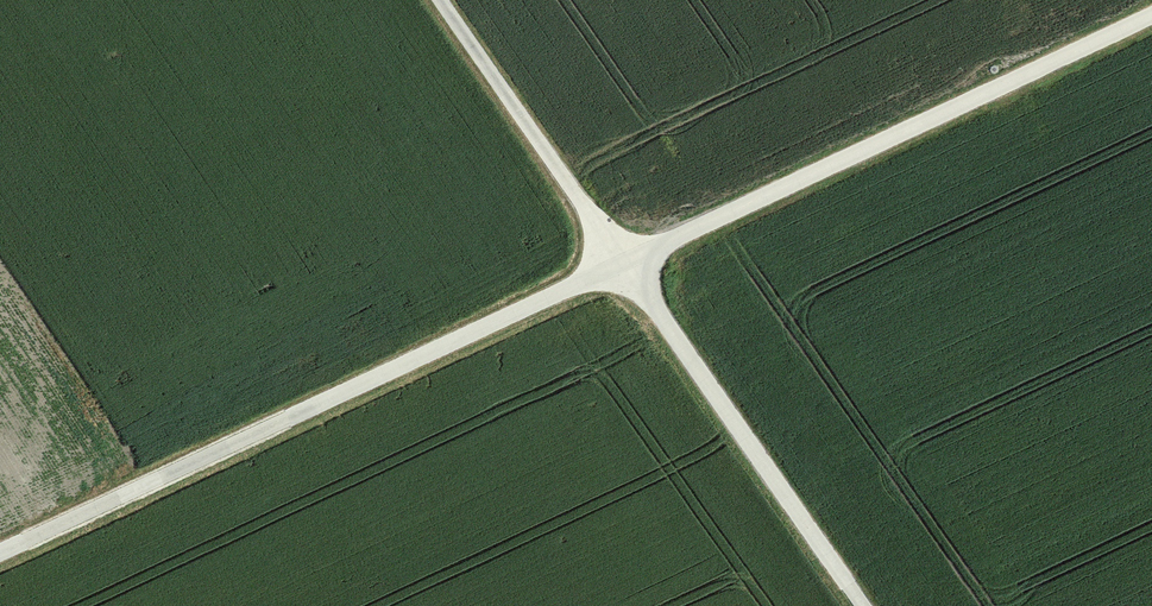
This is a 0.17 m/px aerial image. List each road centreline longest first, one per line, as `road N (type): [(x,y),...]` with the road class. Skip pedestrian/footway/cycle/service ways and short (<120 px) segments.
road 1 (track): [(1151,14),(0,558)]
road 2 (track): [(861,605),(439,0)]

